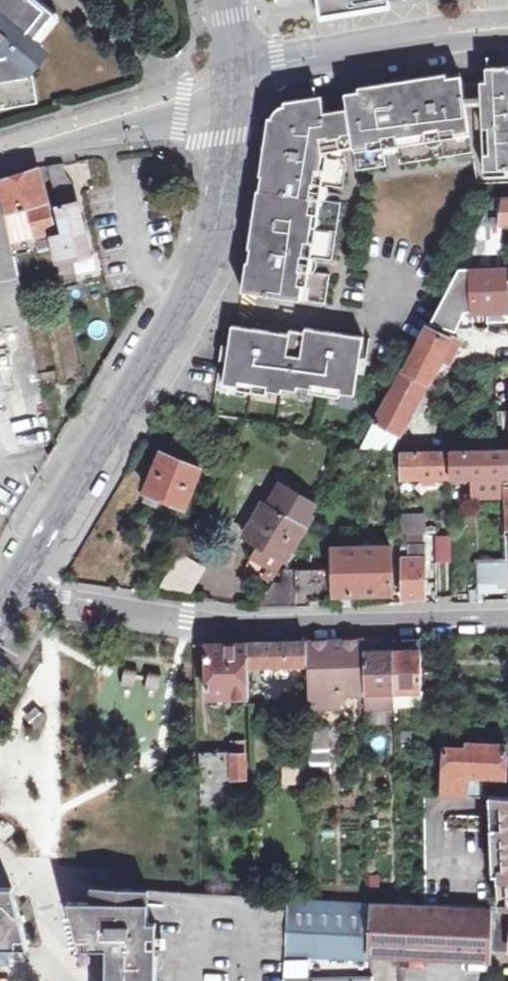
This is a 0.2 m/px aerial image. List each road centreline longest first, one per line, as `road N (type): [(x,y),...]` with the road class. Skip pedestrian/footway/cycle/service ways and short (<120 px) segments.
road 1 (unclassified): [(229,82),(217,214),(201,264),(16,573)]
road 2 (residential): [(16,573),(46,594),(229,624),(507,618)]
road 3 (residential): [(229,82),(277,63),(507,28)]
road 4 (residential): [(0,154),(229,82)]

